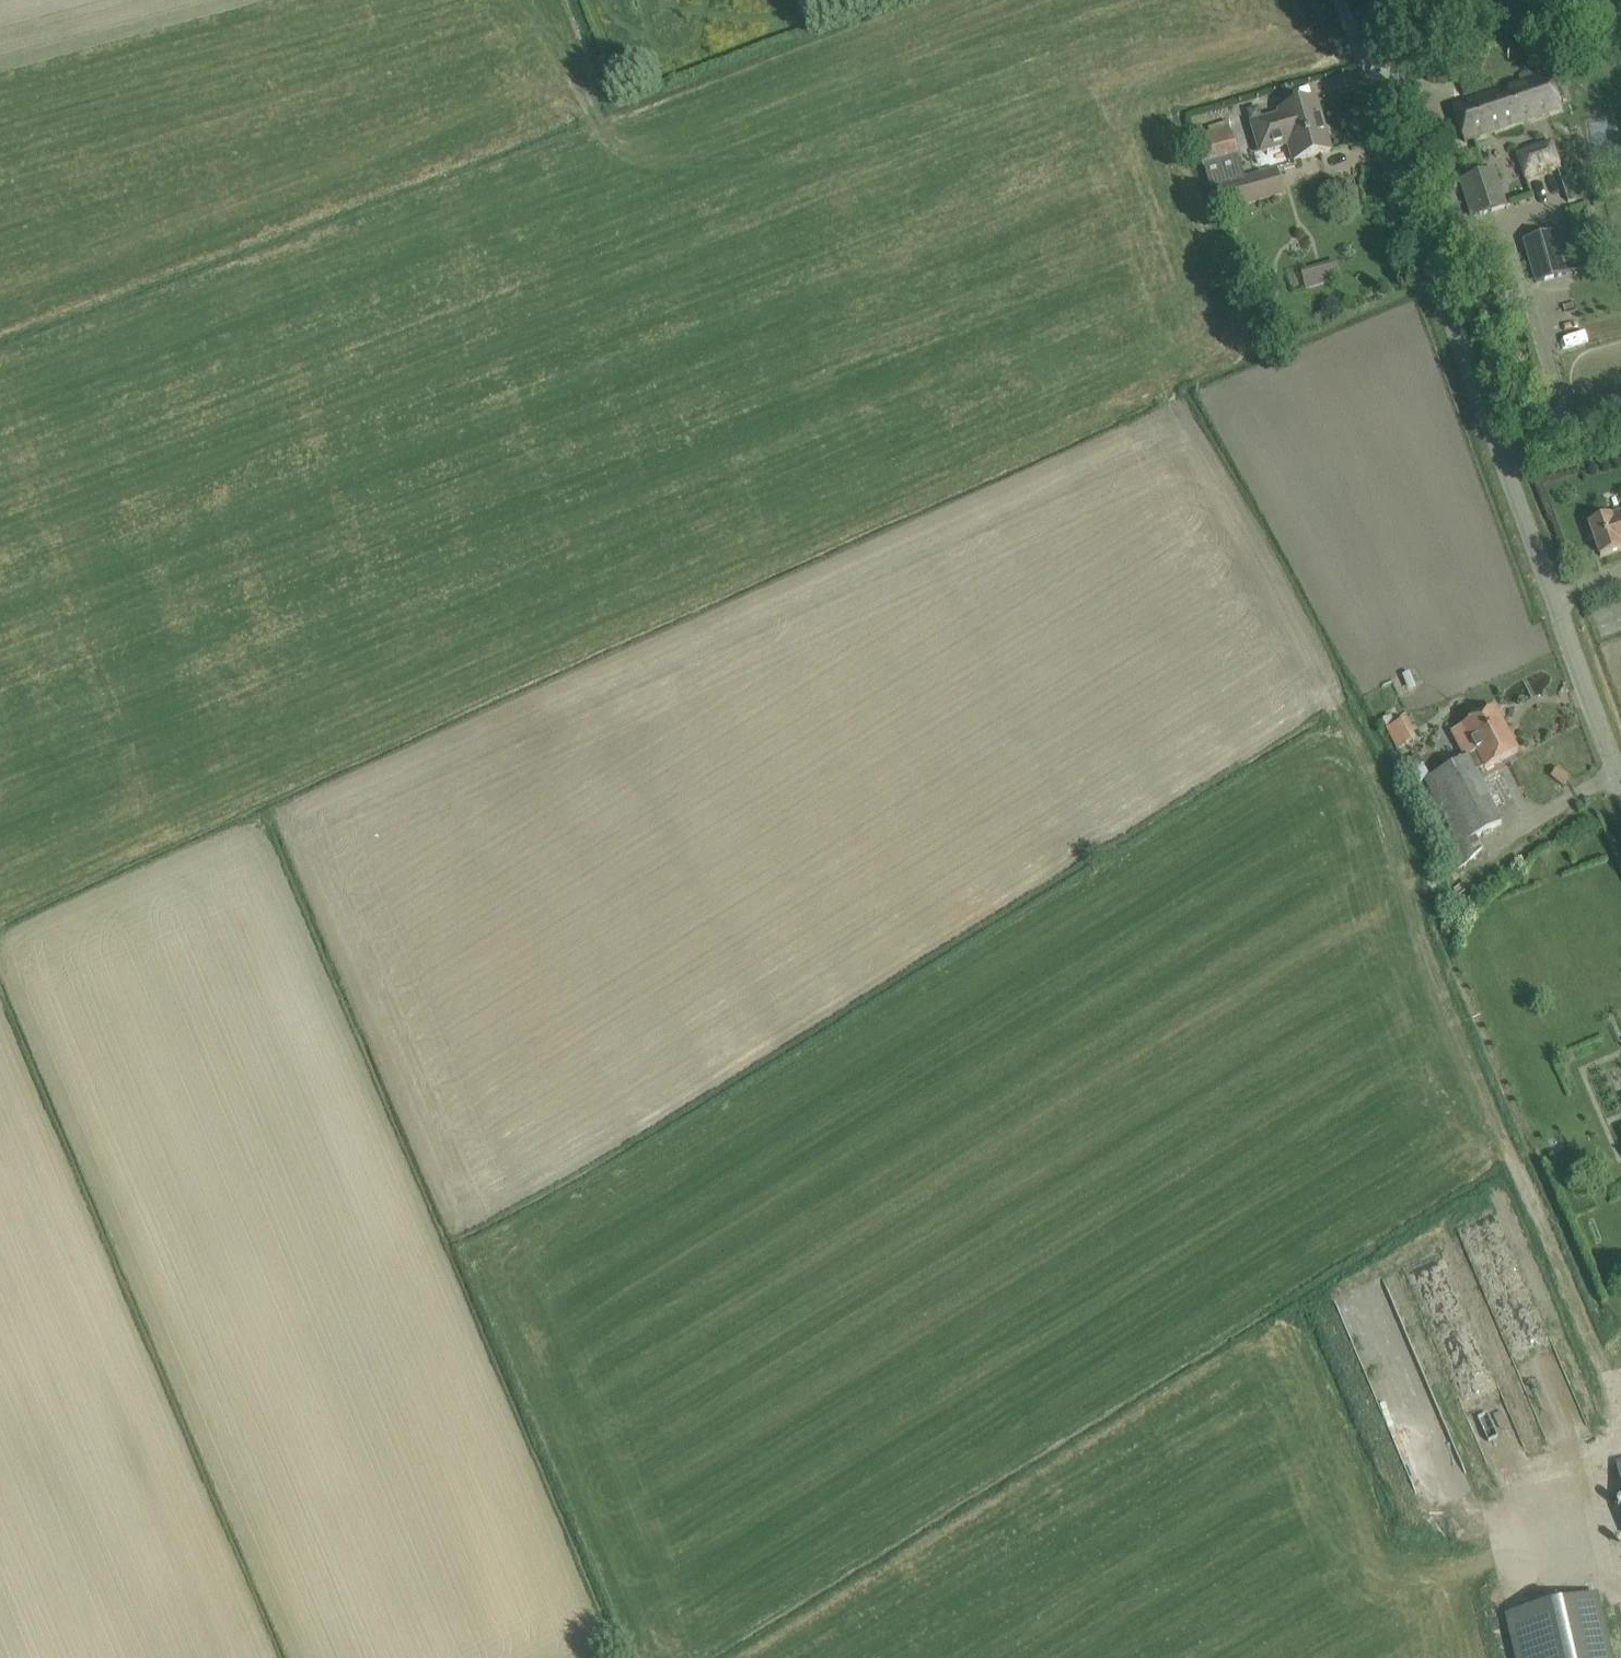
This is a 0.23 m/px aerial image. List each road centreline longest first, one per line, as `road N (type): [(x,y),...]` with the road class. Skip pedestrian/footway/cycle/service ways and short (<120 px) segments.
road 1 (unclassified): [(1620,781),(1389,147),(1387,119),(1433,0)]
road 2 (track): [(1387,119),(1339,0)]

